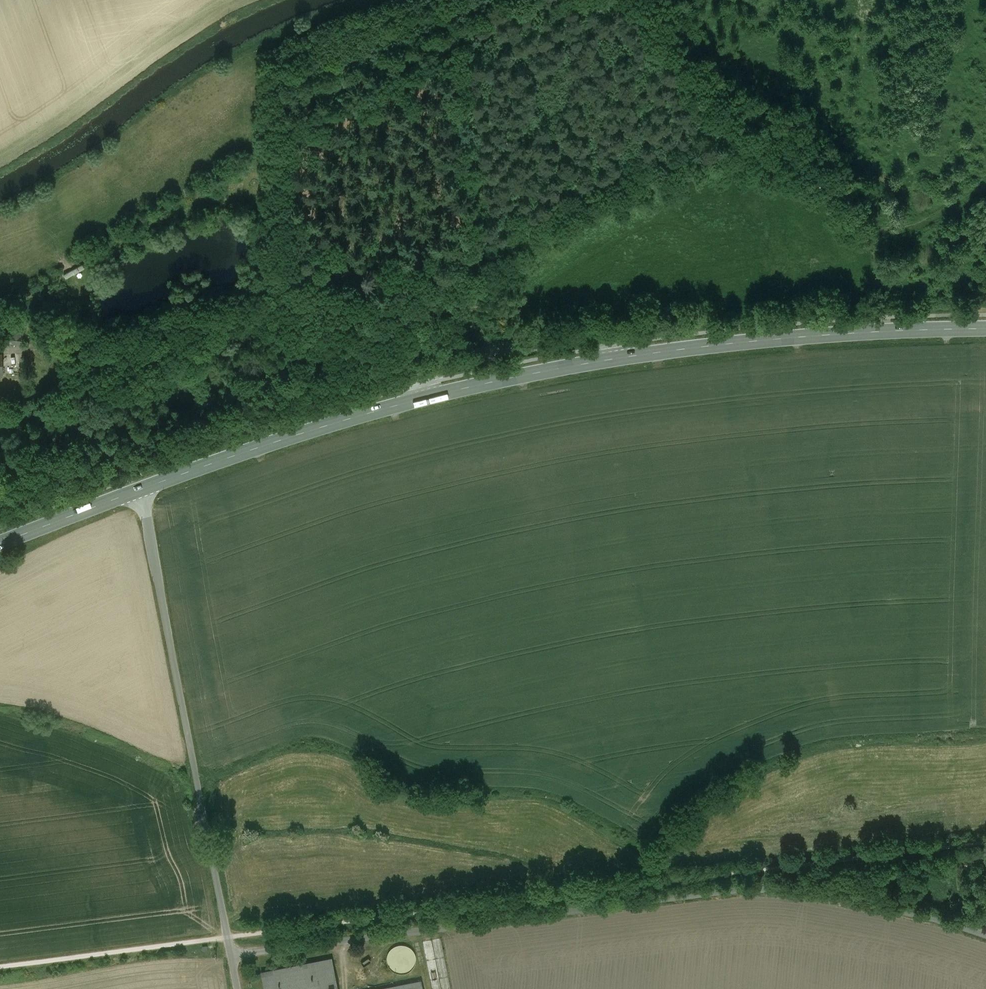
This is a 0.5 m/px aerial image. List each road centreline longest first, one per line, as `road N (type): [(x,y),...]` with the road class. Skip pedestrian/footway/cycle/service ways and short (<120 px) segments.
road 1 (secondary): [(140,488),(364,412),(527,373),(775,338),(985,329)]
road 2 (unclassified): [(232,955),(763,887),(926,915),(985,935)]
road 3 (unclassified): [(232,955),(140,488)]
road 4 (secondary): [(0,542),(140,488)]

